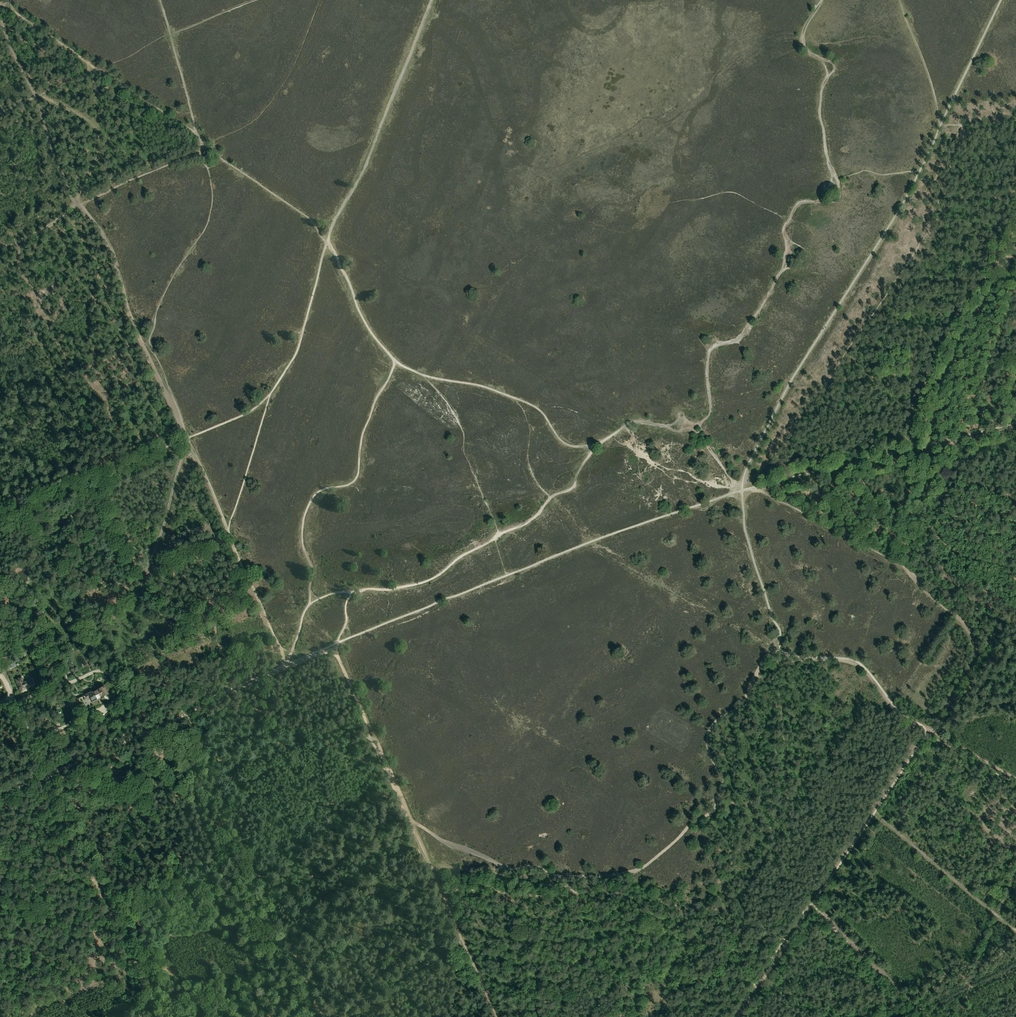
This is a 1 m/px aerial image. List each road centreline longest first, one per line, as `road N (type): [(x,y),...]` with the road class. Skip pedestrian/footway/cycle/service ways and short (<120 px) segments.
road 1 (track): [(927,733),(897,713),(852,662),(775,651),(738,709),(707,732),(721,777),(715,807),(643,868),(566,877),(511,868),(413,825)]
road 2 (track): [(160,0),(203,147),(316,227),(364,322),(396,363),(531,404),(567,445),(596,448)]
road 3 (track): [(1015,629),(905,569),(941,387),(1015,248)]
road 4 (track): [(432,870),(688,908),(810,908)]
road 5 (track): [(324,1016),(185,715)]
road 6 (track): [(72,204),(109,247),(146,354),(187,440)]
road 7 (track): [(763,490),(1015,427)]
road 8 (track): [(49,774),(286,670)]
road 9 (track): [(187,440),(284,665)]
road 10 (track): [(197,136),(1,7),(7,0)]
road 11 (track): [(413,825),(497,1016)]
road 12 (track): [(0,16),(72,204)]
road 13 (track): [(0,521),(183,441)]
road 14 (track): [(927,733),(975,661),(976,646),(916,578)]
road 15 (track): [(874,813),(1015,931)]
road 16 (track): [(905,569),(763,490),(742,490)]
road 17 (track): [(485,990),(599,976),(647,1016)]
road 18 (track): [(109,473),(81,444),(50,386),(0,400)]
road 19 (track): [(286,670),(337,648),(376,741)]
road 20 (track): [(927,1016),(816,906)]
road 21 (track): [(330,1016),(464,943)]
road 22 (track): [(72,204),(97,157),(97,130),(38,94)]
road 23 (track): [(737,1016),(816,906)]
road 24 (track): [(105,905),(52,782)]
road 25 (track): [(906,999),(951,967),(976,967),(1015,944)]
road 26 (track): [(156,1016),(105,905)]

